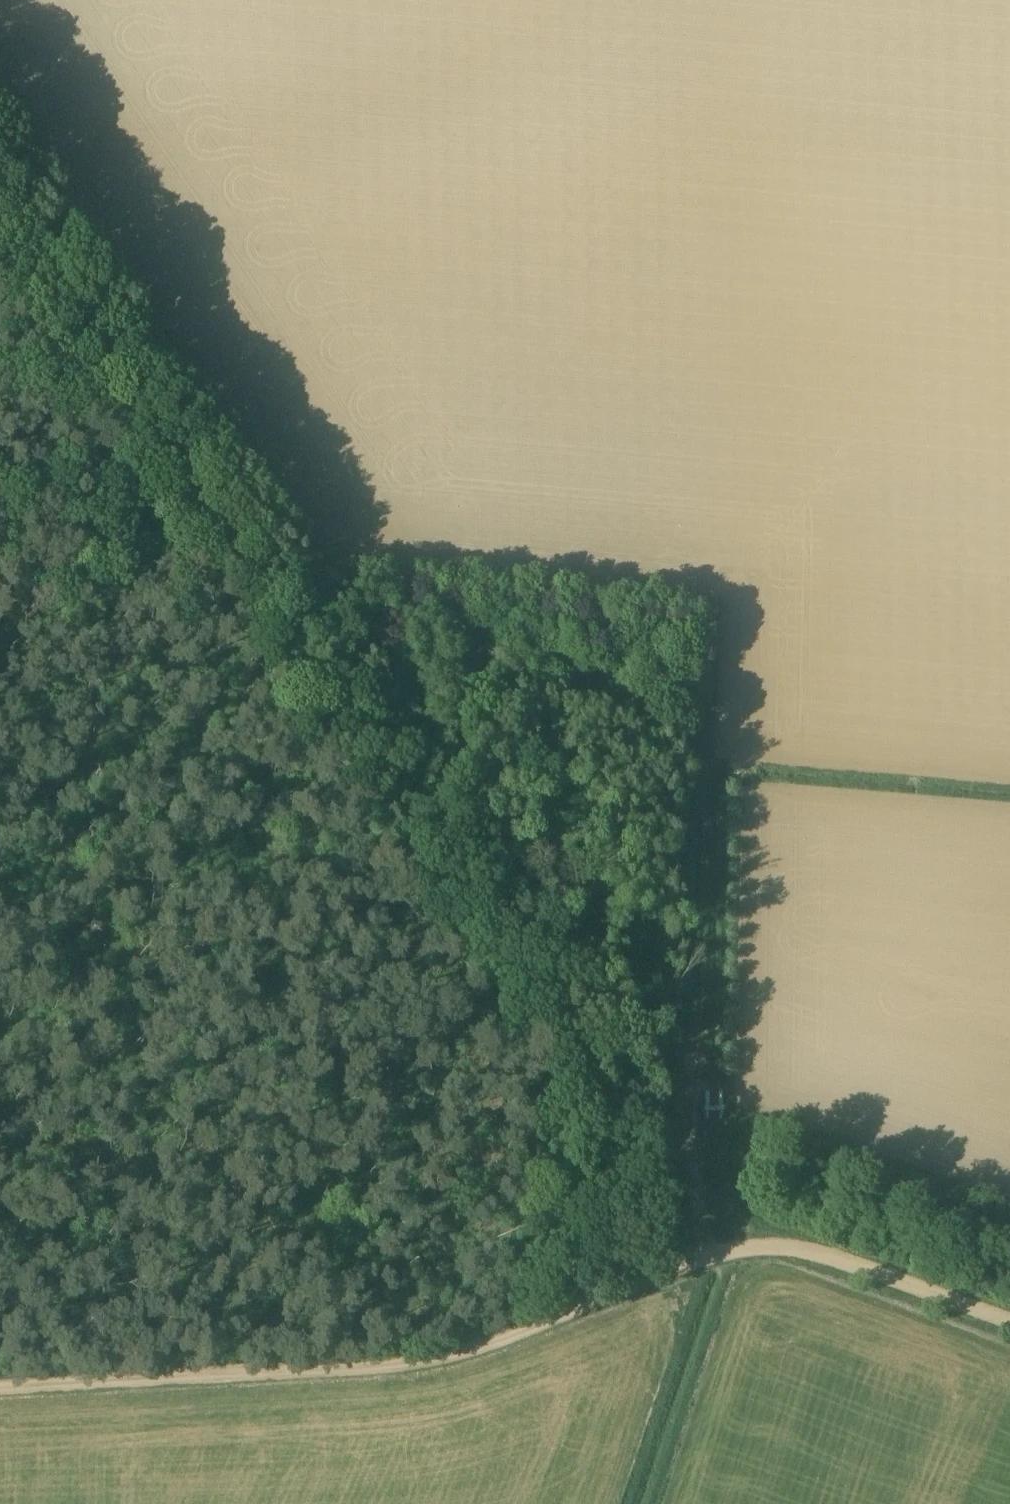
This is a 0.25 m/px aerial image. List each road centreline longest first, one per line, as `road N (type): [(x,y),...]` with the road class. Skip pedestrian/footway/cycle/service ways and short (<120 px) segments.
road 1 (track): [(0,1384),(439,1358),(724,1253),(784,1245),(1009,1326)]

